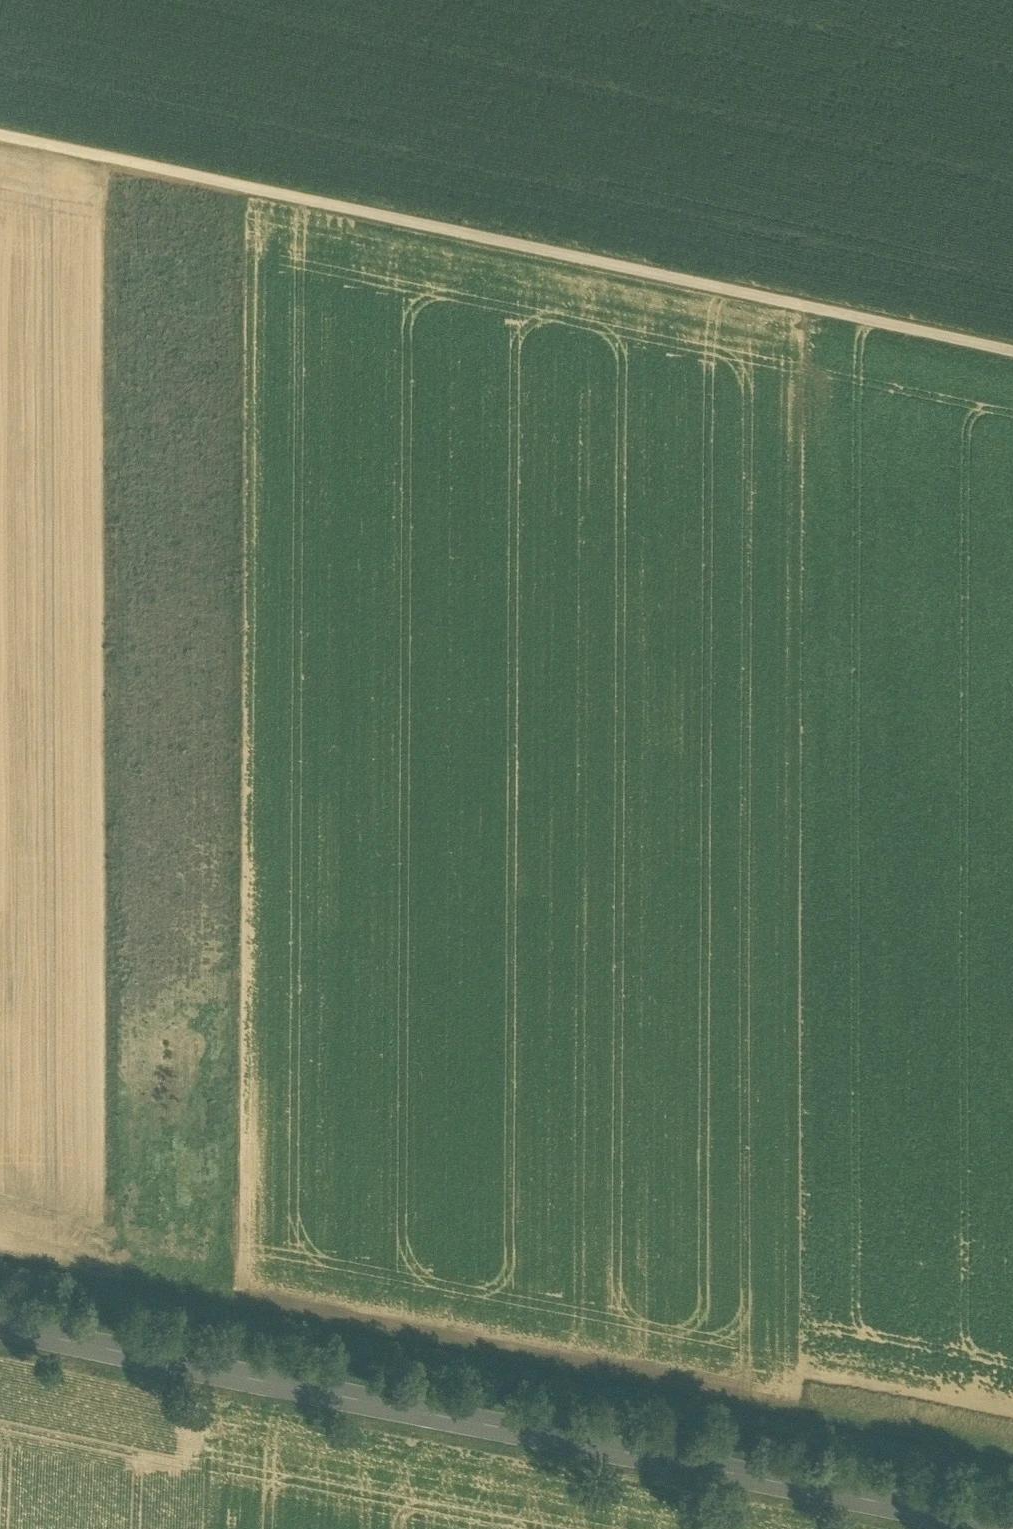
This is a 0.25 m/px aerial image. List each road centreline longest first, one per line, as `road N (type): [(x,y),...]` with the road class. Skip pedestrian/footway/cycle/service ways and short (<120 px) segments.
road 1 (track): [(1012,352),(0,136)]
road 2 (tertiary): [(0,1331),(1002,1528)]

